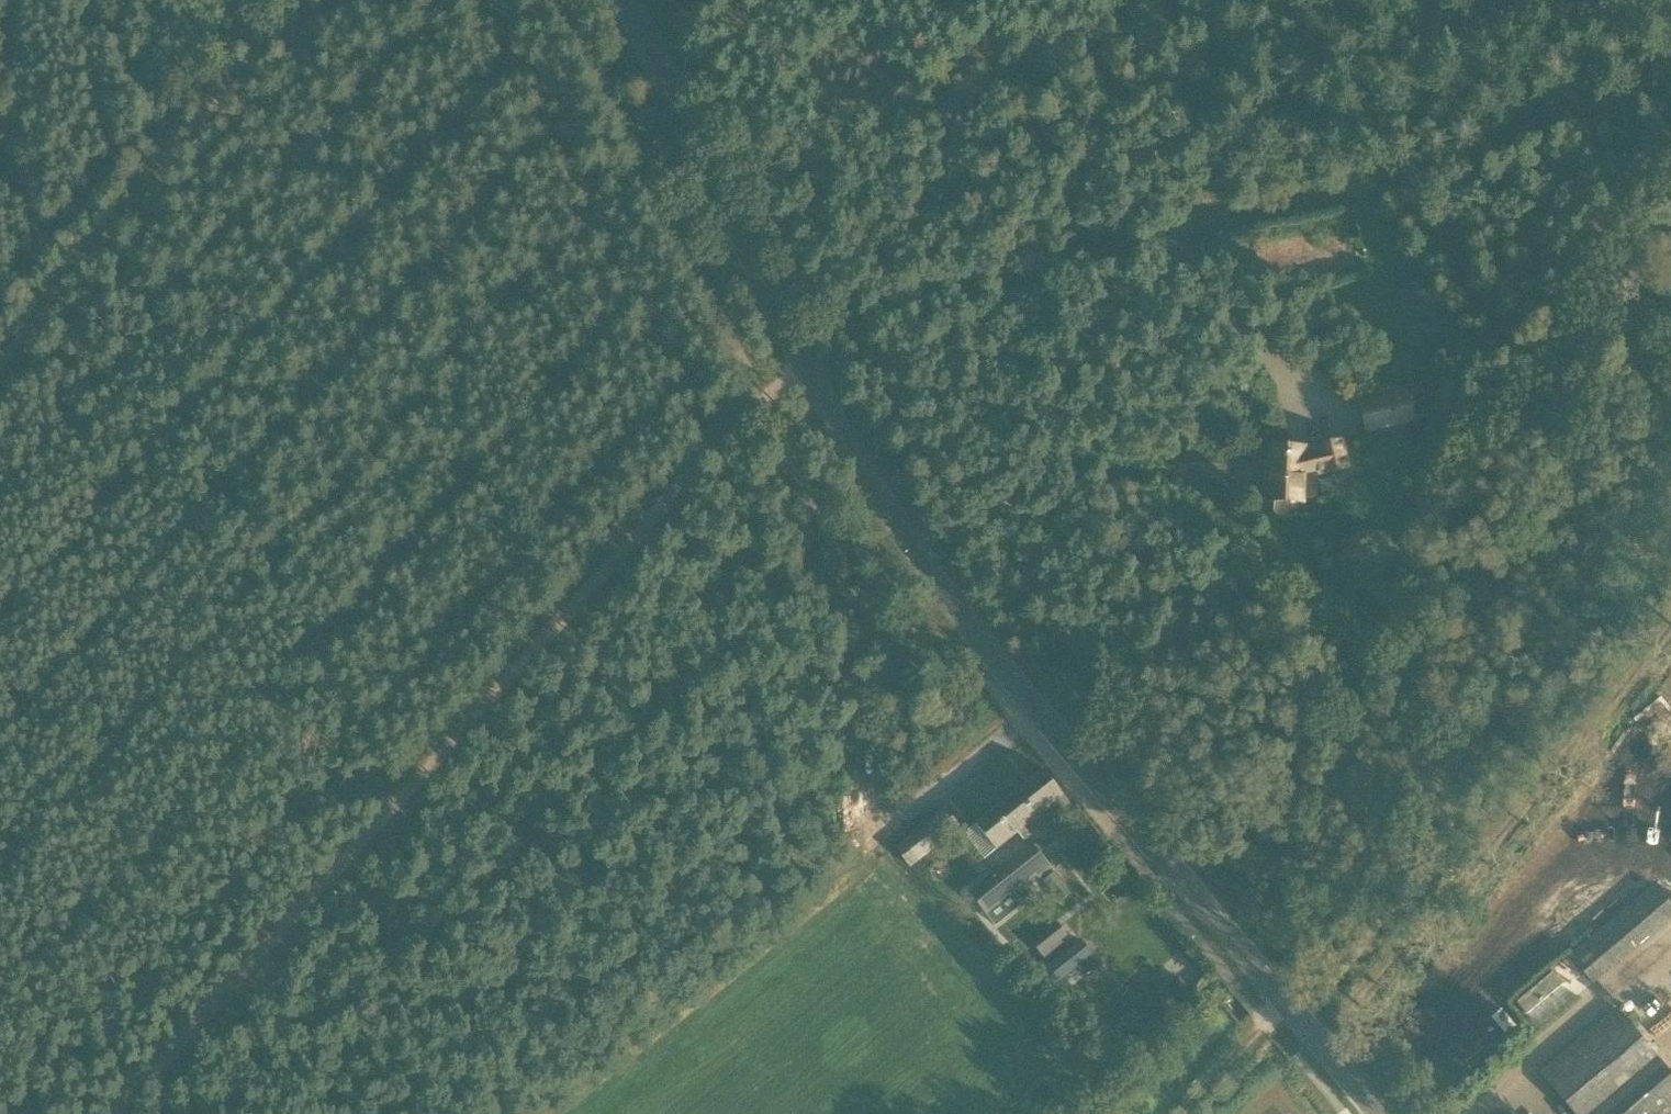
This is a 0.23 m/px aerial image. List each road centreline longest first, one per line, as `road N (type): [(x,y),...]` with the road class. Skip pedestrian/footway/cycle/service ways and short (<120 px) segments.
road 1 (tertiary): [(1379,1113),(1087,770),(883,509),(782,328),(625,0)]
road 2 (track): [(802,365),(759,397),(396,808),(104,1113)]
road 3 (track): [(1670,633),(1321,1046)]
road 4 (track): [(365,0),(273,47),(168,151),(0,356)]
road 5 (track): [(1188,1113),(1268,1024)]

